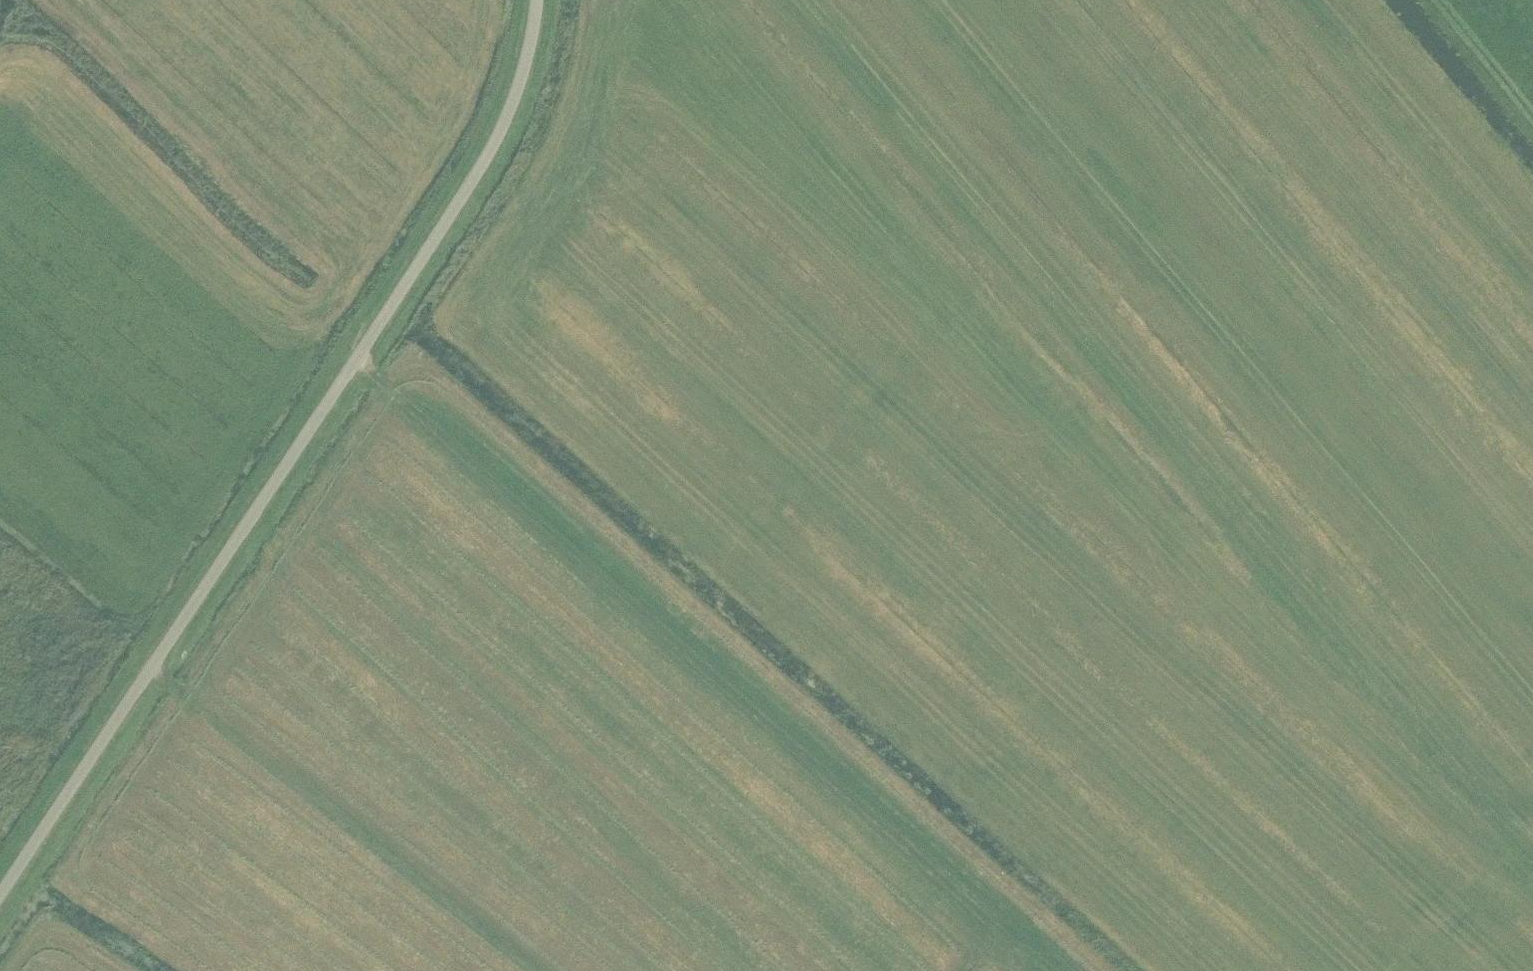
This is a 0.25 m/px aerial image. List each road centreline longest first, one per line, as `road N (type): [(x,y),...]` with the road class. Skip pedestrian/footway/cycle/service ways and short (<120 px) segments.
road 1 (unclassified): [(538,0),(524,72),(490,153),(0,893)]

